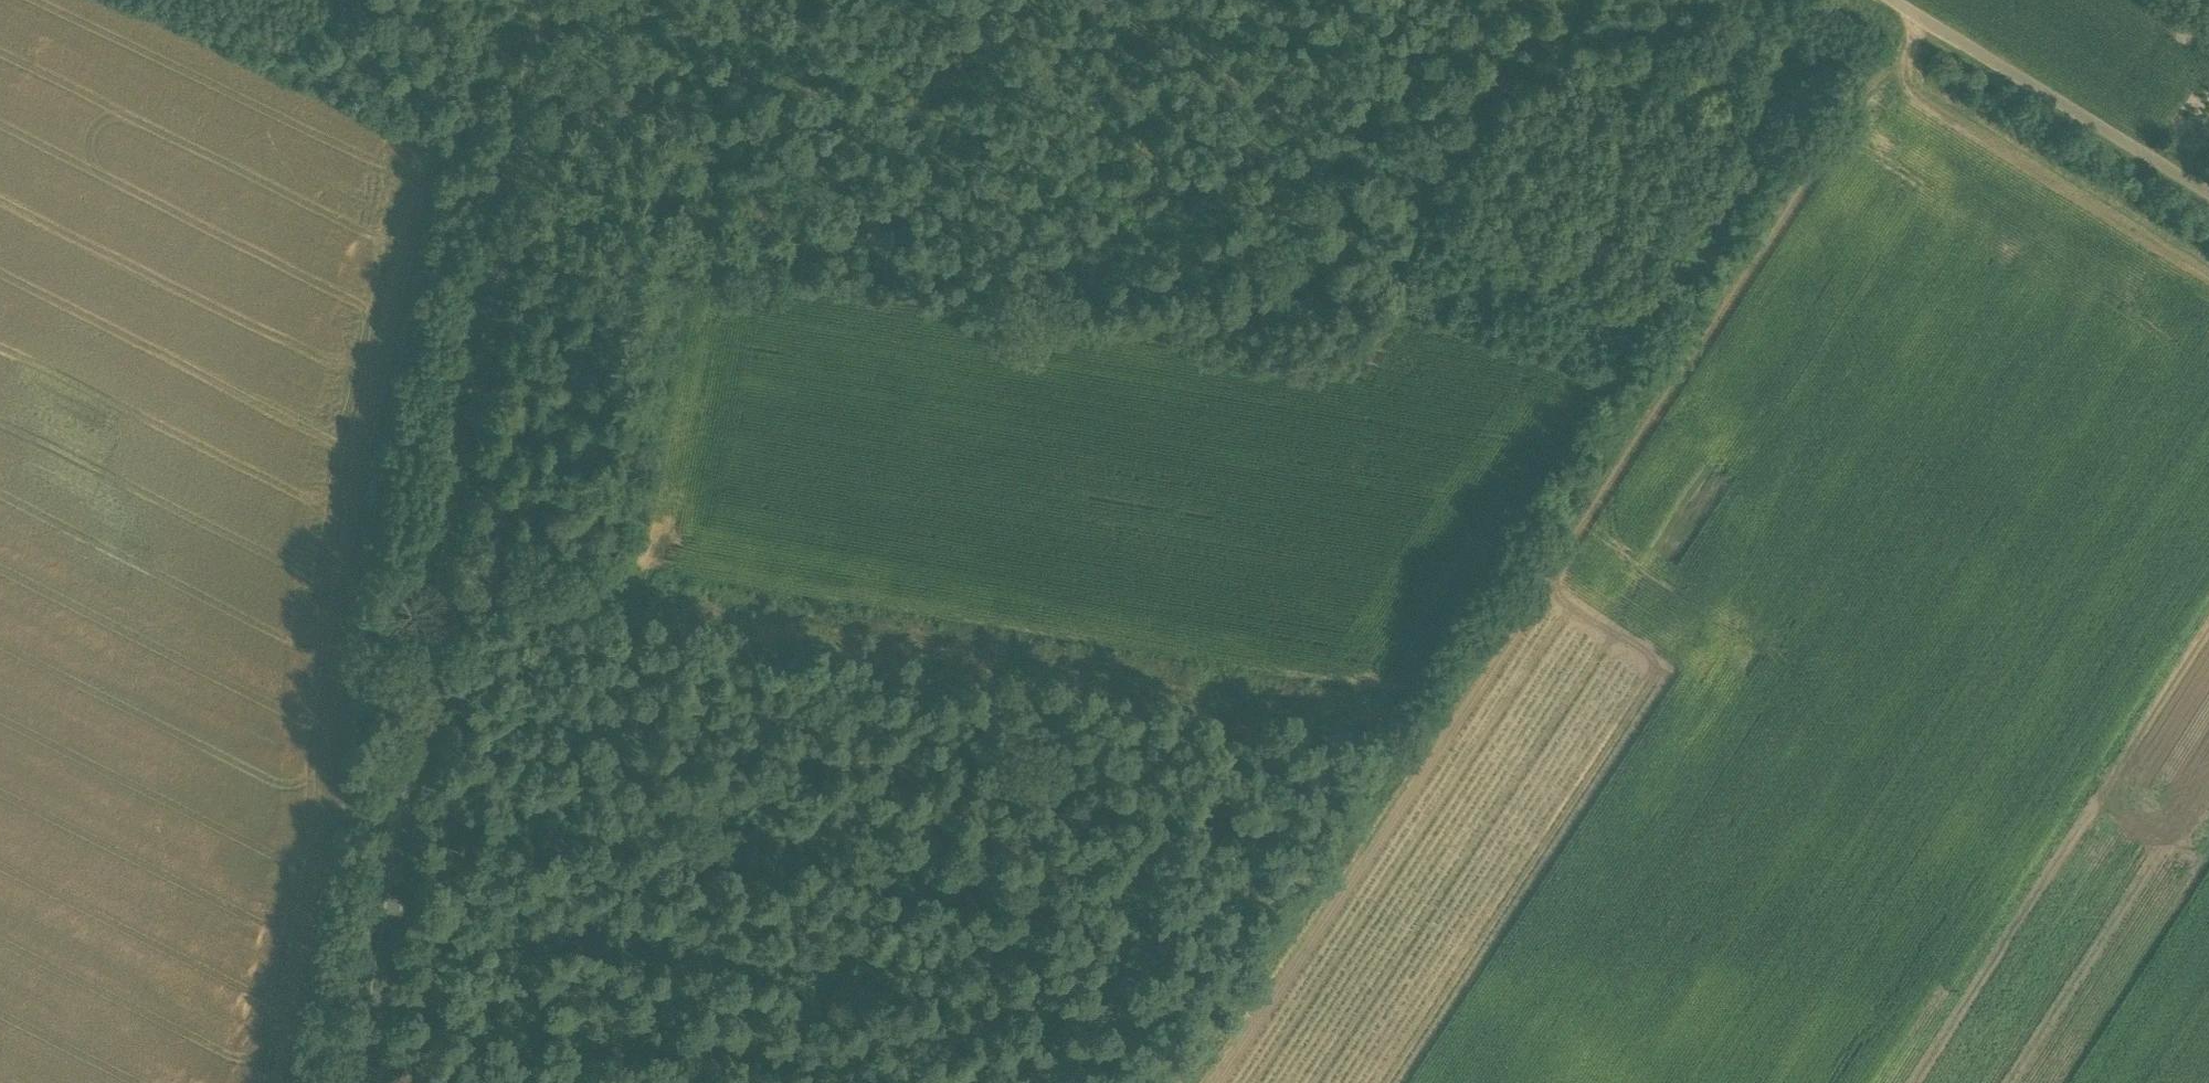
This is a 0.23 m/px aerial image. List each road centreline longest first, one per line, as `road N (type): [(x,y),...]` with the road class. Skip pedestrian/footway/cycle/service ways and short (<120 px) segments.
road 1 (unclassified): [(361,1082),(546,0)]
road 2 (unclassified): [(2208,200),(1887,0)]

